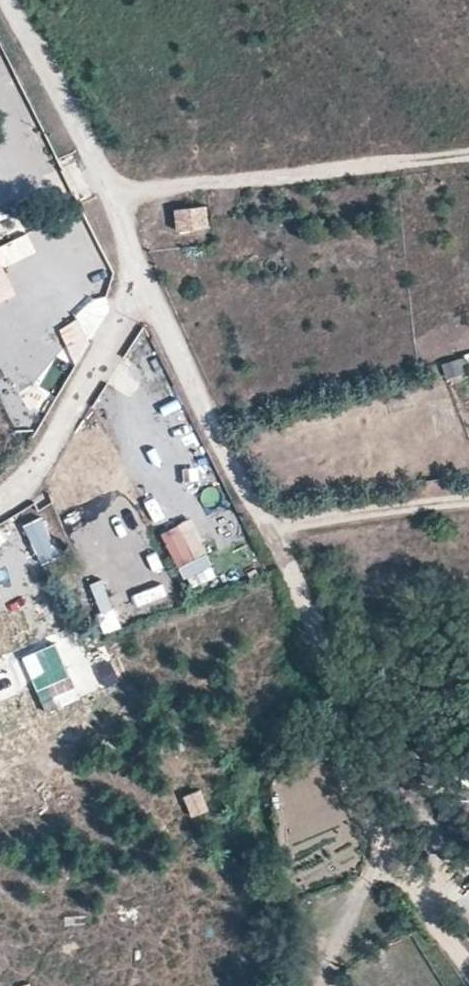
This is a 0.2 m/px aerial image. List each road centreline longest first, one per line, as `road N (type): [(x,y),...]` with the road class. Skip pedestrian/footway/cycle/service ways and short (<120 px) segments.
road 1 (track): [(468,976),(360,814),(302,605),(272,534),(224,457)]
road 2 (unclassified): [(6,489),(141,463),(224,457),(137,277)]
road 3 (track): [(119,202),(468,158)]
road 4 (unclassified): [(9,0),(119,202),(137,277)]
road 5 (unclassified): [(137,277),(6,489)]
road 6 (track): [(272,534),(468,503)]

